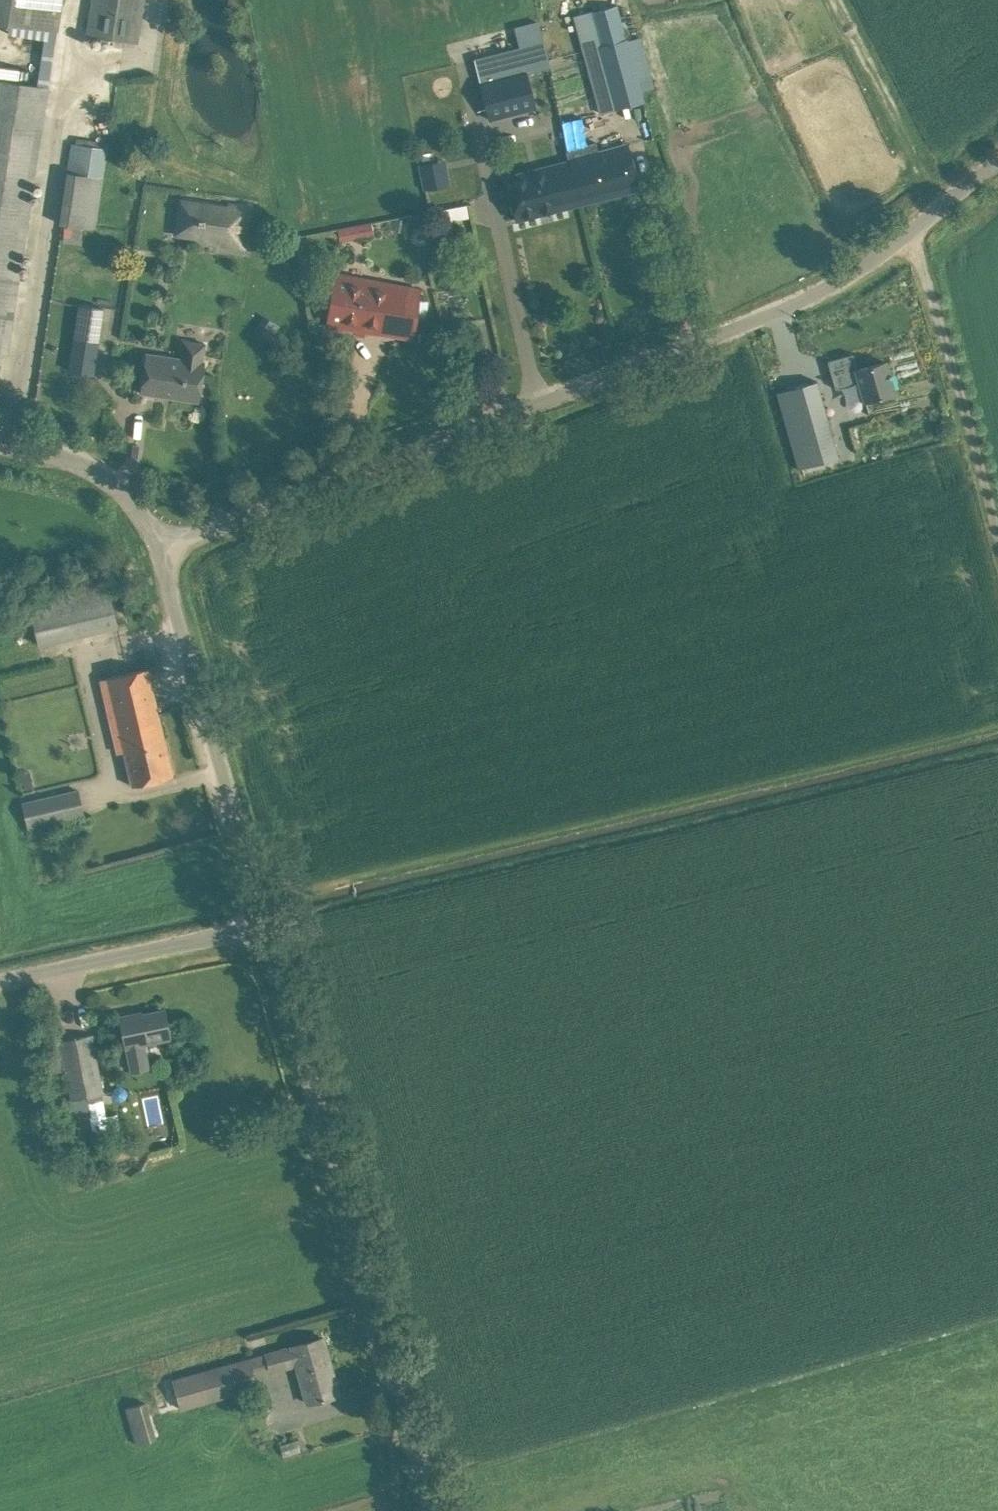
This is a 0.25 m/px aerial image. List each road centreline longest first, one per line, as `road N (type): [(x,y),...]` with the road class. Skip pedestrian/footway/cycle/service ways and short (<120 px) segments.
road 1 (unclassified): [(158,548),(775,312),(900,240),(997,159)]
road 2 (unclassified): [(443,1510),(279,924)]
road 3 (unclassified): [(279,924),(158,548)]
road 4 (track): [(997,553),(900,240)]
road 5 (unclassified): [(0,985),(279,924)]
road 6 (unclassified): [(158,548),(136,502),(111,477),(80,459),(0,443)]

